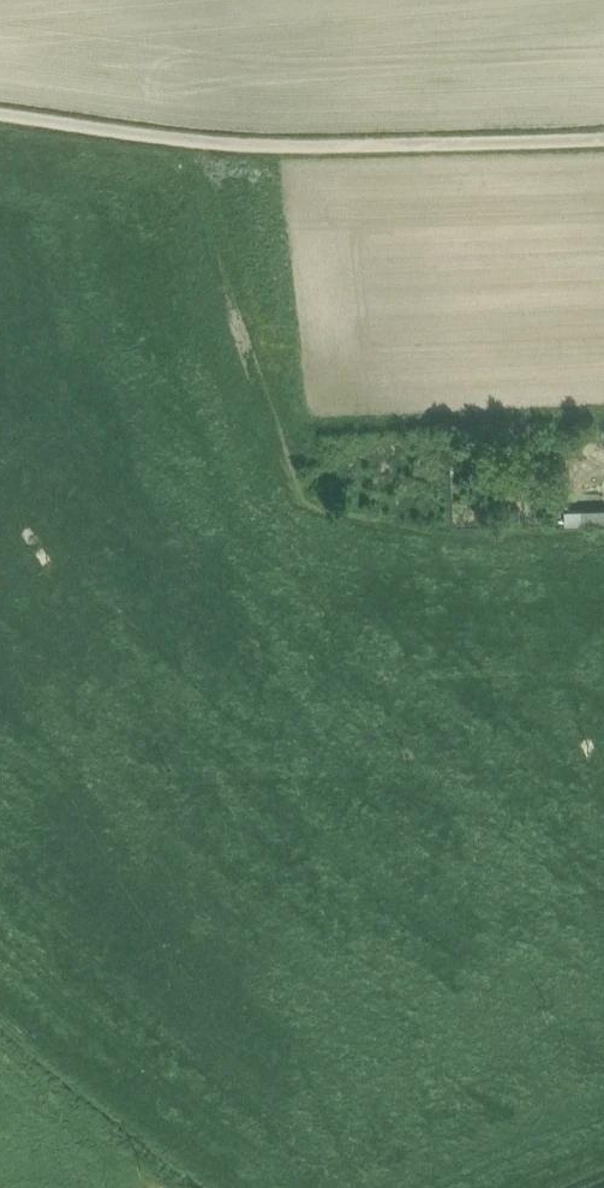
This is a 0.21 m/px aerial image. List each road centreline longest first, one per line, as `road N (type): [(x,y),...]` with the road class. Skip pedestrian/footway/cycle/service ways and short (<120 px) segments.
road 1 (track): [(603,139),(258,141),(0,110)]

